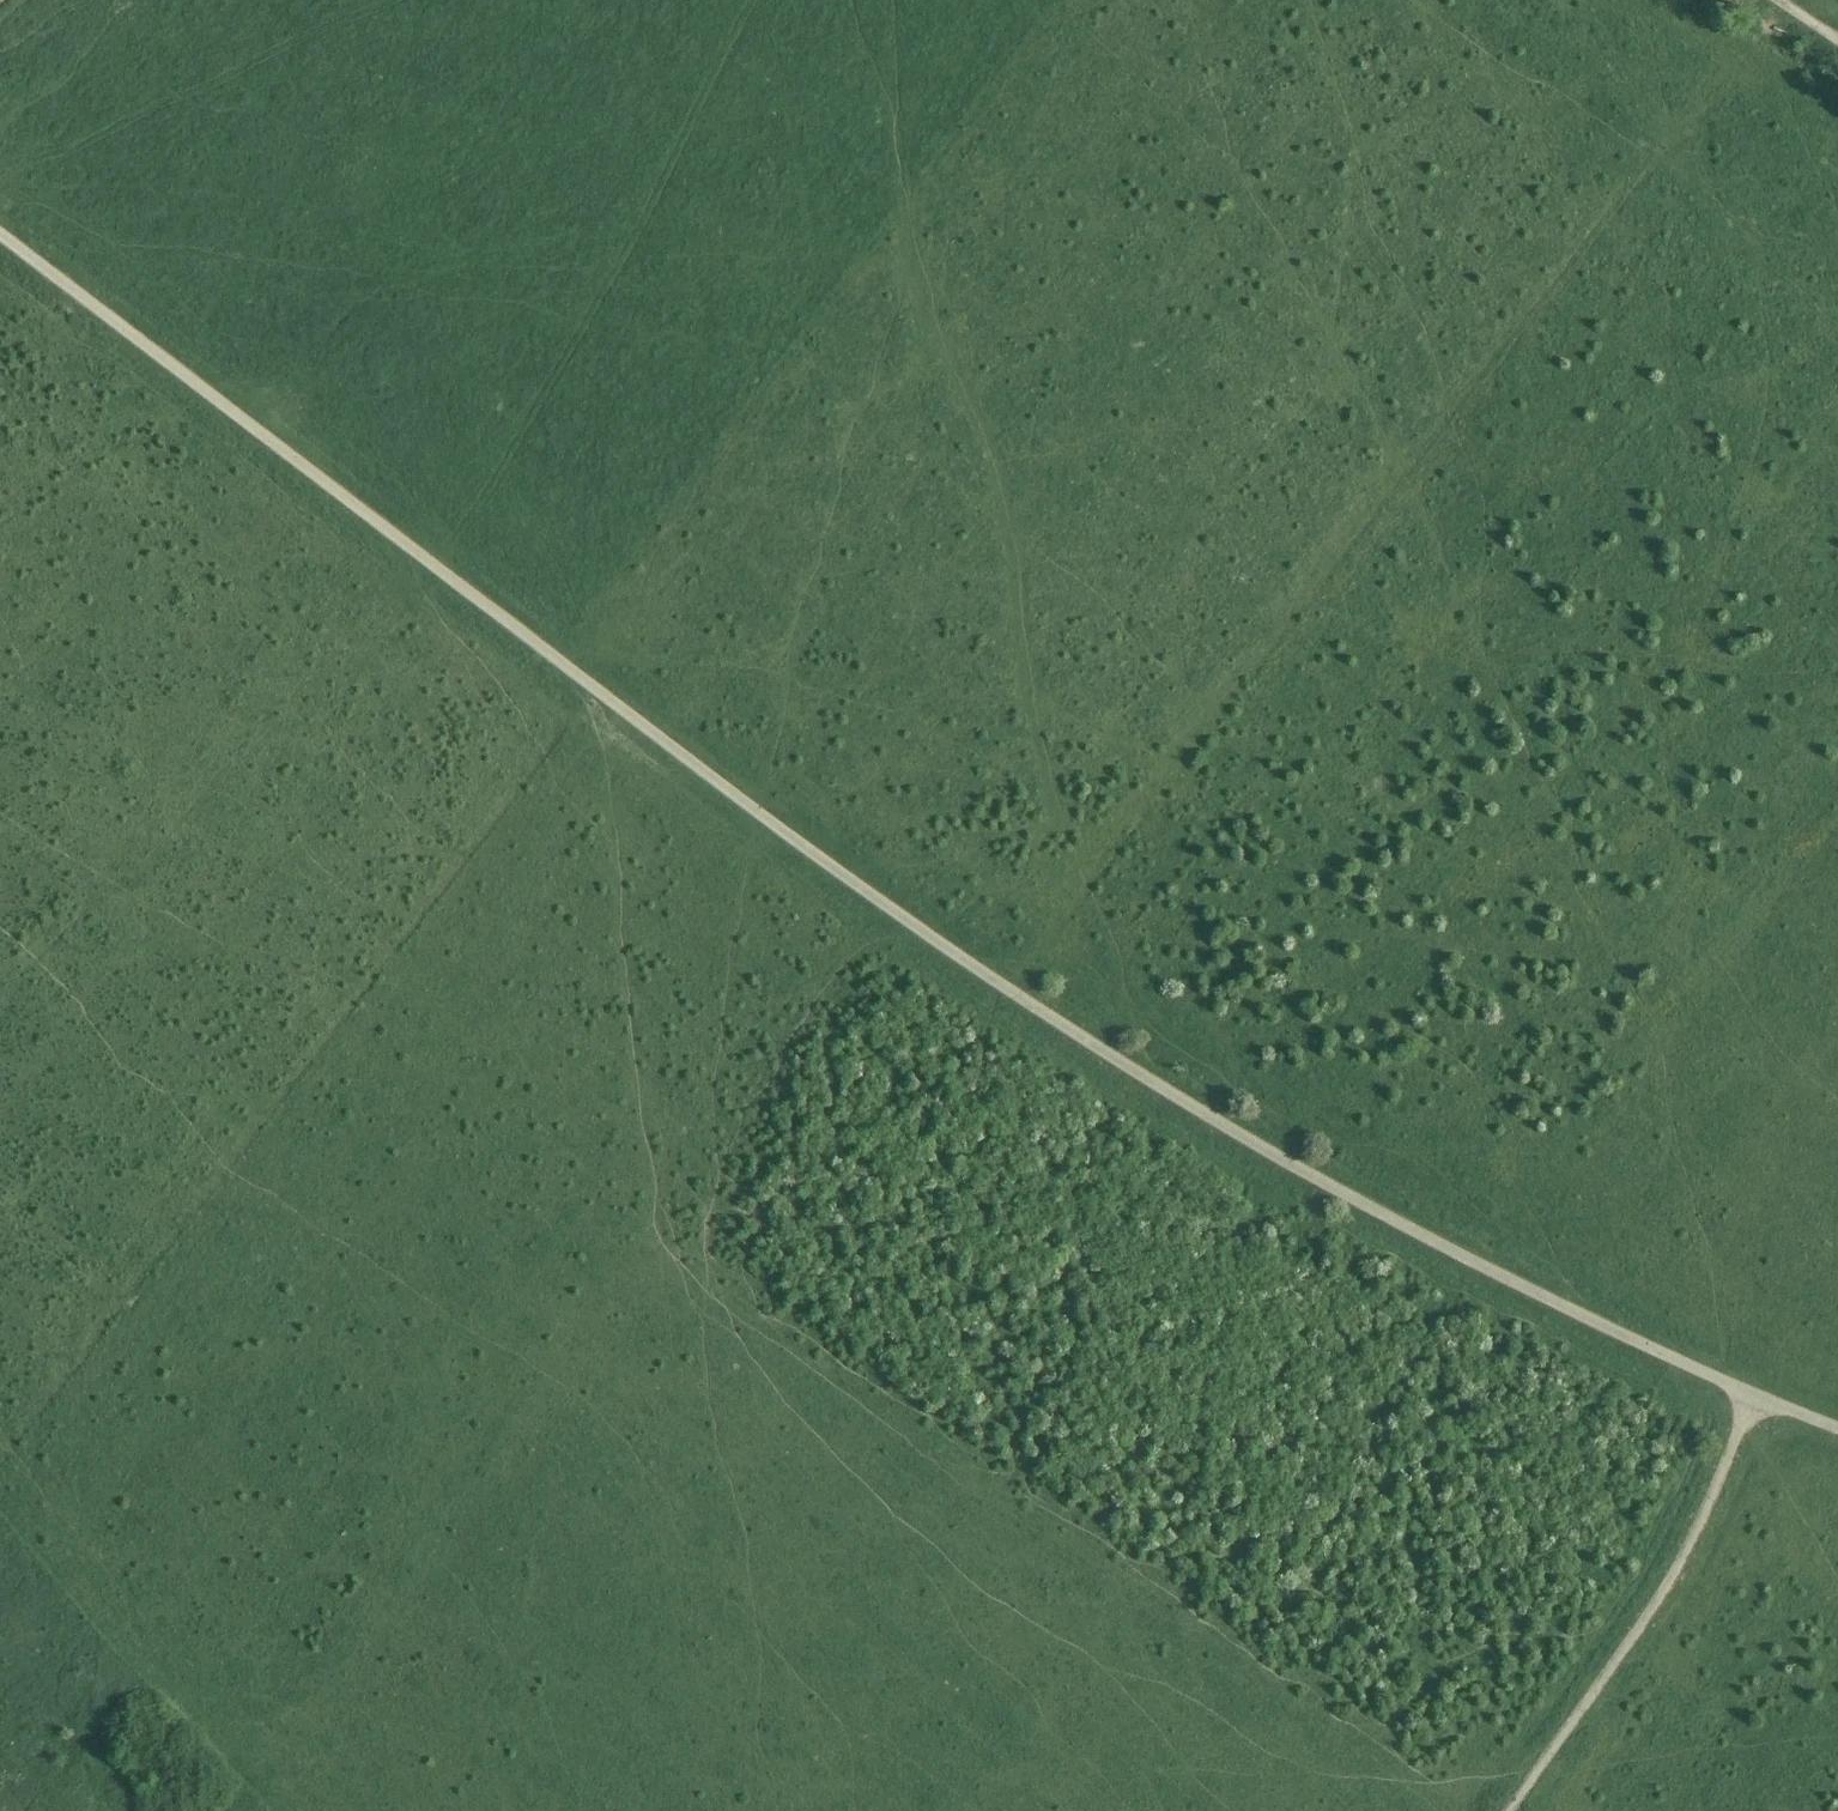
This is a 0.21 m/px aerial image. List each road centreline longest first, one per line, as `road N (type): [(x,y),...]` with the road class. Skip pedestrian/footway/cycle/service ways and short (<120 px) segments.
road 1 (unclassified): [(1754,1395),(1504,1277),(1283,1160),(1030,1004),(769,822),(0,234)]
road 2 (unclassified): [(1508,1810),(1675,1572),(1754,1395)]

